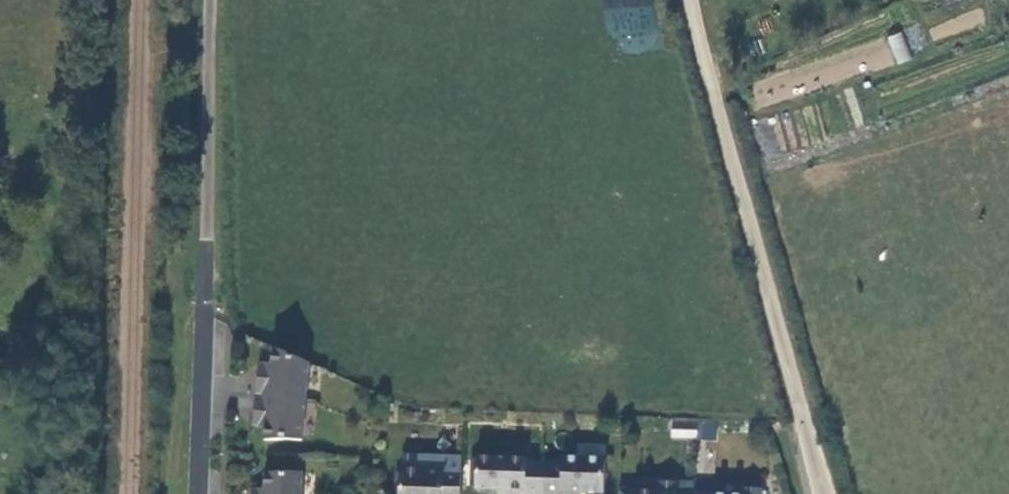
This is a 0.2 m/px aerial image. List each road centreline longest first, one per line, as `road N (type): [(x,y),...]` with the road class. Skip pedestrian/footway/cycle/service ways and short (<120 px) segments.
road 1 (residential): [(823,493),(735,175)]
road 2 (track): [(735,175),(692,0)]
road 3 (residential): [(198,493),(201,313)]

